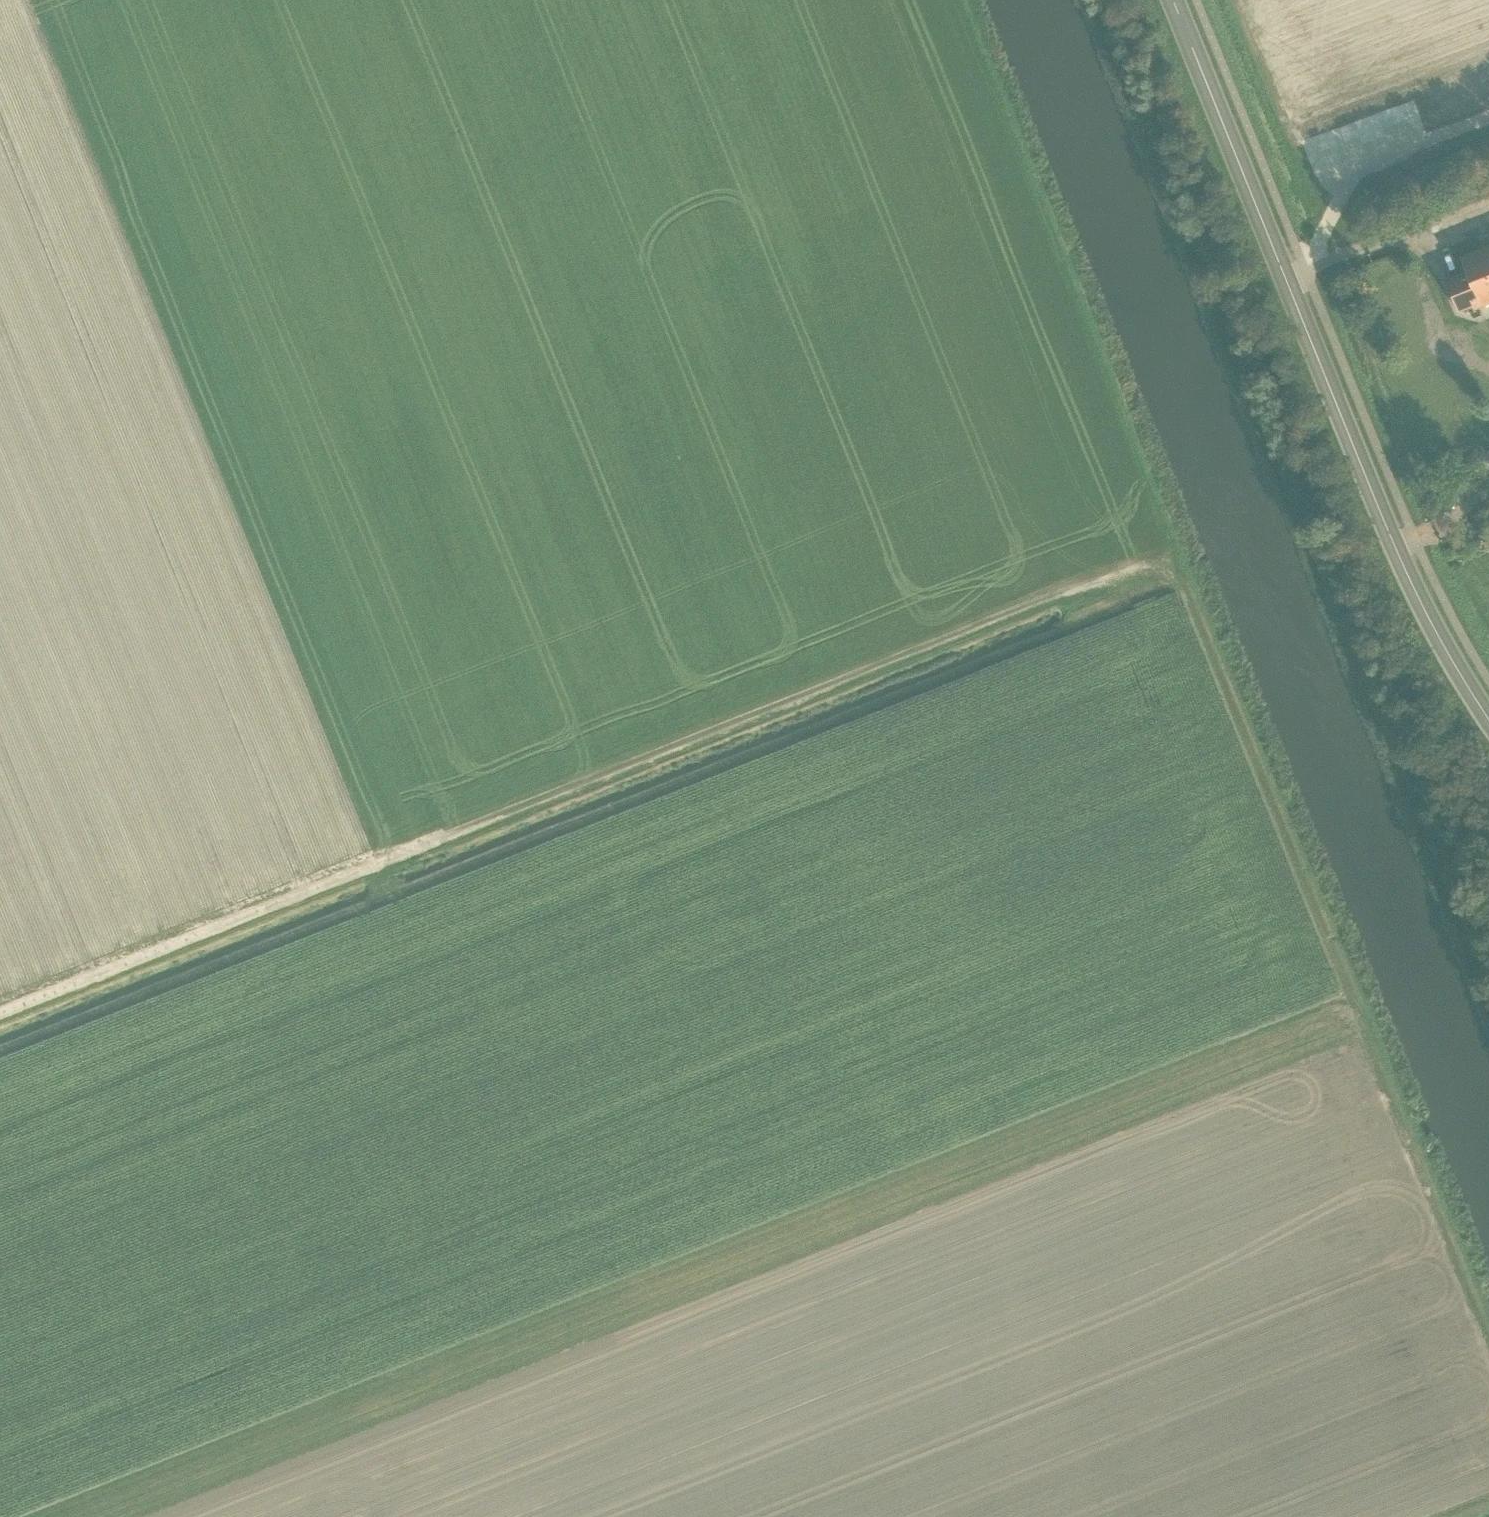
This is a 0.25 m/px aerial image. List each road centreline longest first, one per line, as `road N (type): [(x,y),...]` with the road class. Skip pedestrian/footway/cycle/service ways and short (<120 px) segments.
road 1 (secondary): [(1488,722),(1432,629),(1173,0)]

